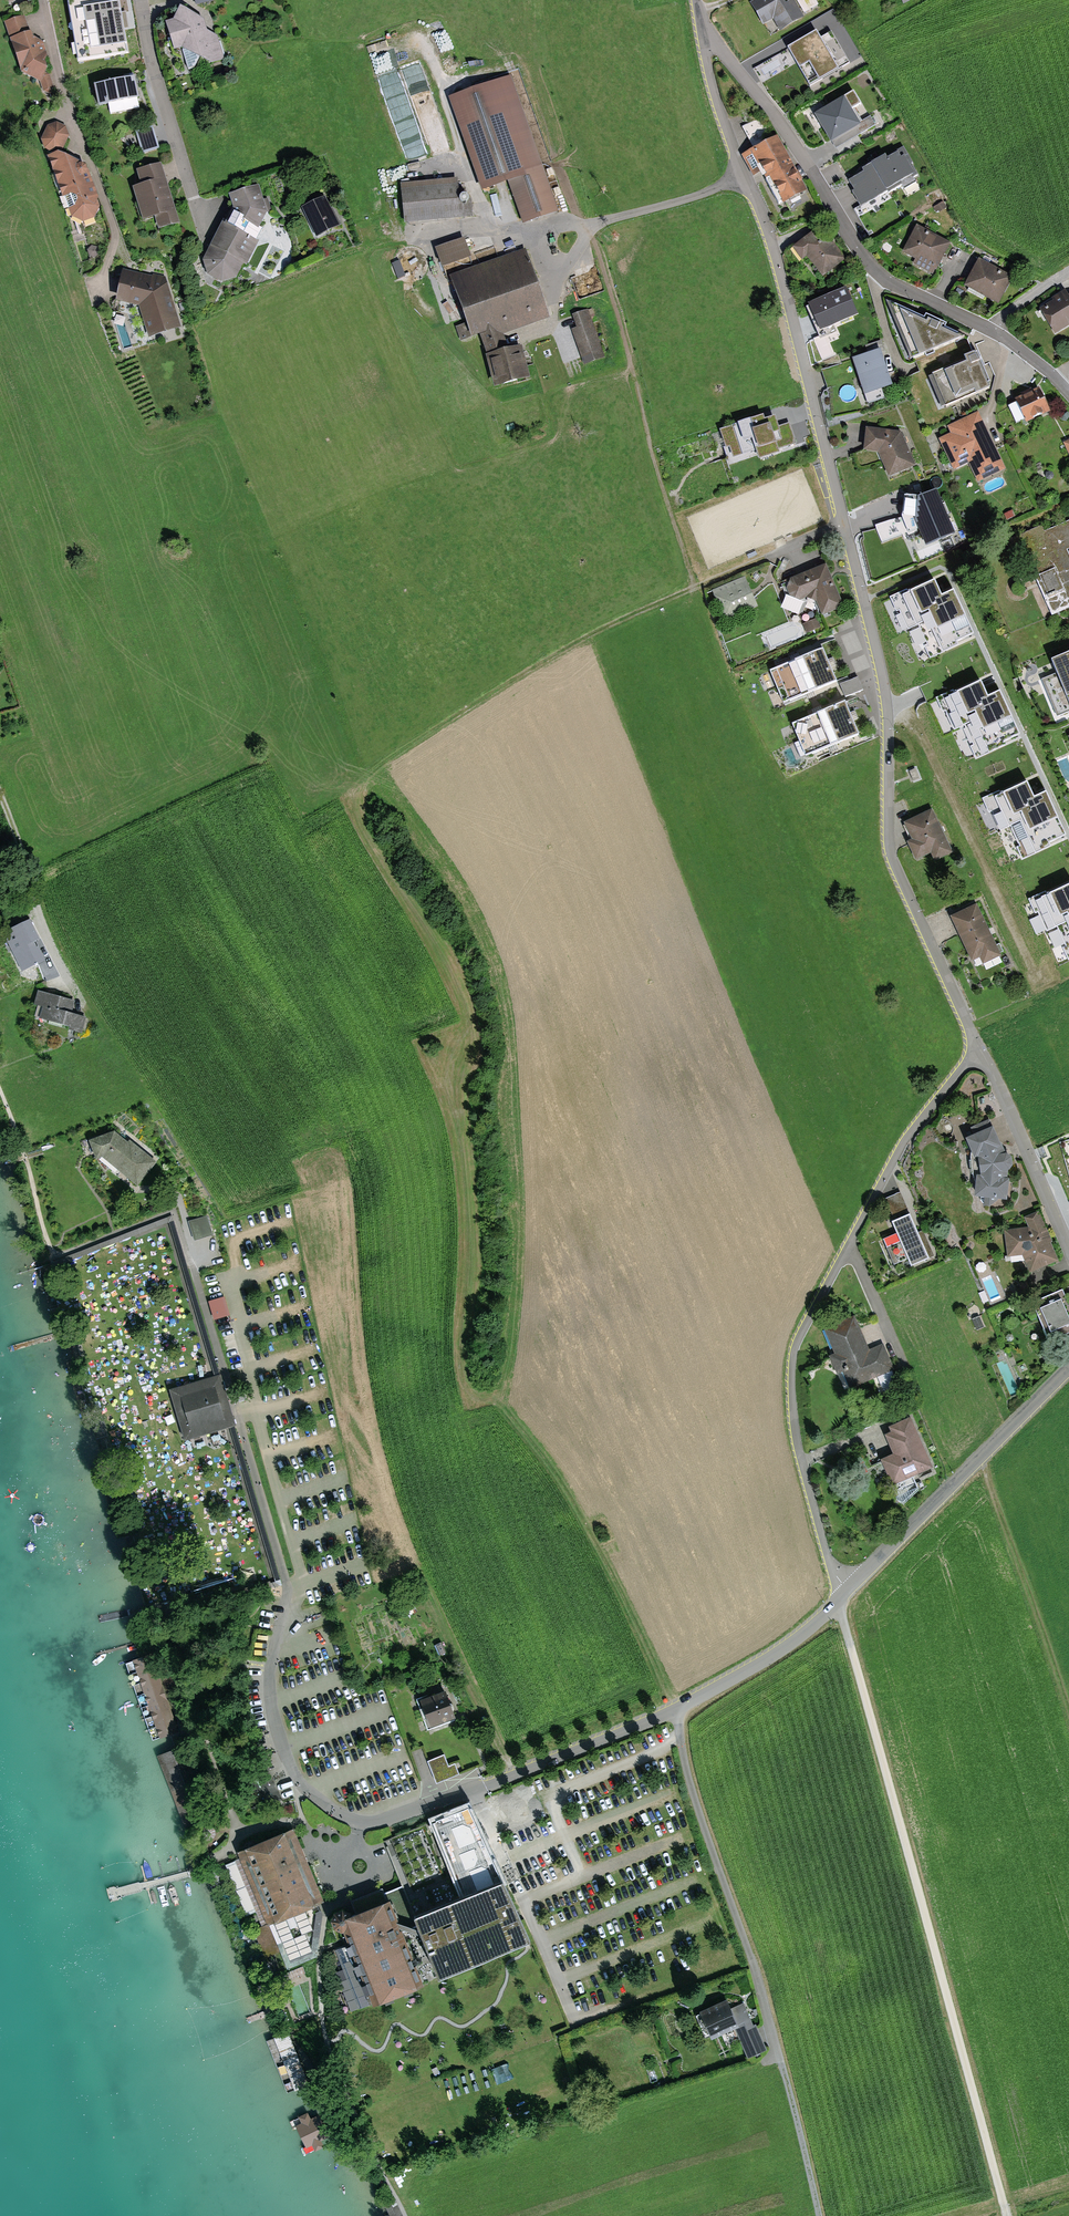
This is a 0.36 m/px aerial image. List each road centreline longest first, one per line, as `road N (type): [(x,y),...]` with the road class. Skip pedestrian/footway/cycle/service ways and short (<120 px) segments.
road 1 (residential): [(848,1592),(789,1644),(675,1710),(379,1823),(350,1819),(308,1793),(278,1751),(273,1667),(289,1590),(240,1421)]
road 2 (residential): [(744,177),(769,231),(883,680),(891,854),(980,1052)]
road 3 (track): [(584,225),(693,588),(568,647),(334,796)]
road 4 (track): [(1005,2215),(835,1605)]
road 5 (unclassified): [(980,1052),(906,1140),(793,1360),(800,1460),(828,1559),(848,1592)]
road 6 (track): [(675,1710),(688,1781),(759,1981),(818,2215)]
road 7 (residential): [(704,41),(718,45),(778,117),(861,254),(885,279),(997,332),(1068,391)]
road 8 (residential): [(1068,1368),(848,1592)]
road 9 (track): [(980,1458),(1068,1715)]
road 10 (track): [(399,44),(413,39),(429,53),(488,229)]
road 11 (unclassified): [(1068,1248),(980,1052)]
road 12 (residential): [(192,193),(140,0)]
road 13 (residential): [(0,795),(39,922),(68,980)]
road 14 (track): [(407,235),(584,225)]
road 15 (residential): [(584,225),(744,177)]
road 16 (residential): [(704,41),(744,177)]

